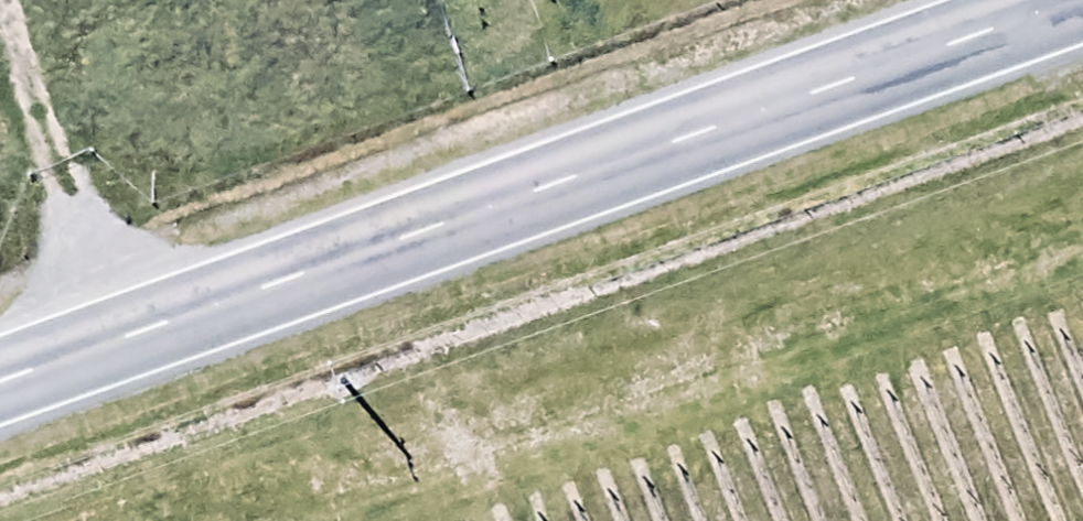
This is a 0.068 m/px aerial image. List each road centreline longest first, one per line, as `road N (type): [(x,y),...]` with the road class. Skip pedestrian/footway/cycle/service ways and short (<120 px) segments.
road 1 (primary): [(0,347),(980,0)]
road 2 (track): [(1082,247),(299,520)]

